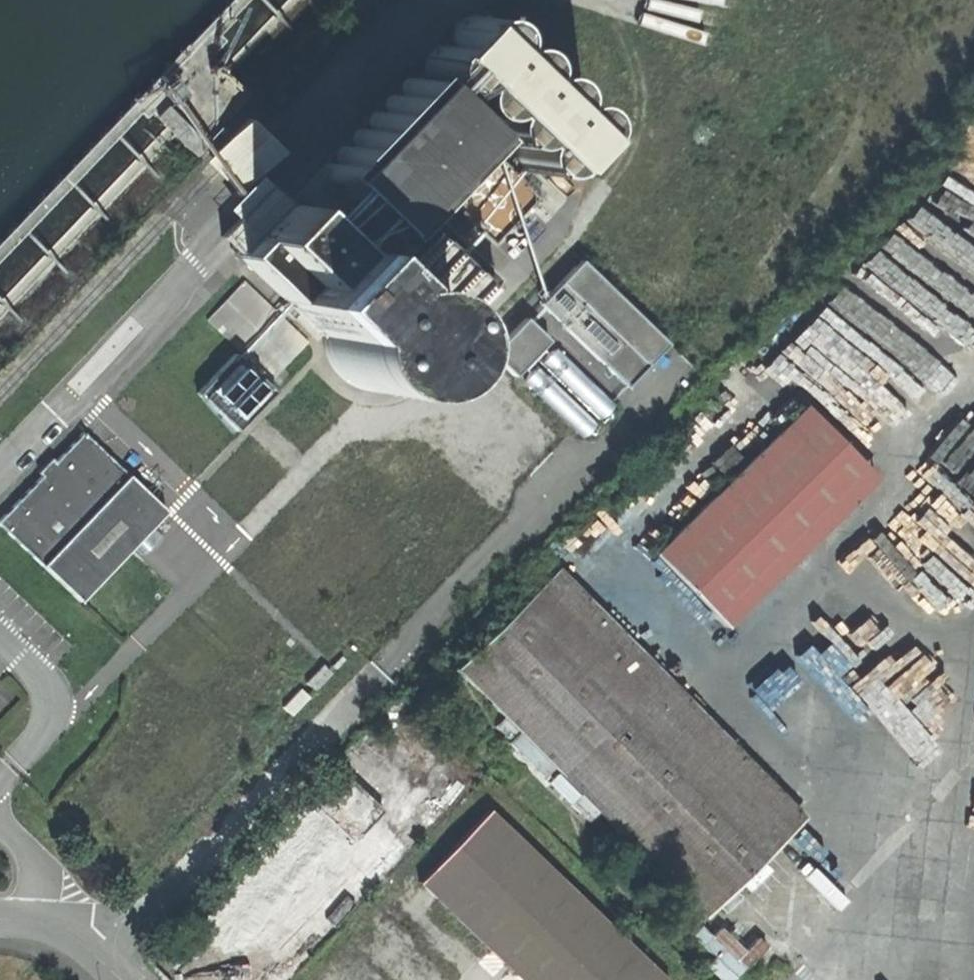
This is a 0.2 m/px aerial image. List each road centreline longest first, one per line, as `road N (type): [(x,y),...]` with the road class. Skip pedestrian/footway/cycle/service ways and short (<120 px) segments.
road 1 (unclassified): [(103,963),(384,674)]

